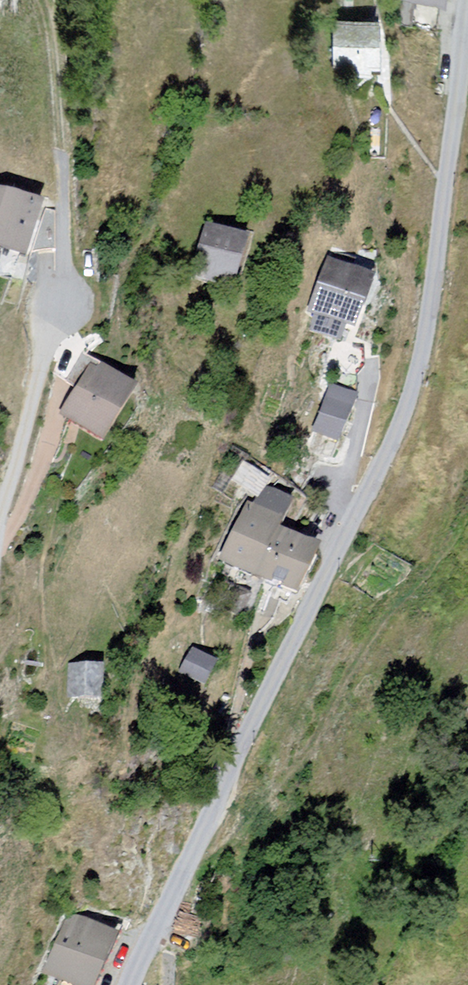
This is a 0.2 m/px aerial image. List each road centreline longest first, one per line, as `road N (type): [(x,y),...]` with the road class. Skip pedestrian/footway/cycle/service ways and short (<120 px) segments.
road 1 (residential): [(467,0),(415,378),(130,984)]
road 2 (residential): [(0,561),(29,402),(76,295),(68,161)]
road 3 (track): [(68,161),(56,0)]

